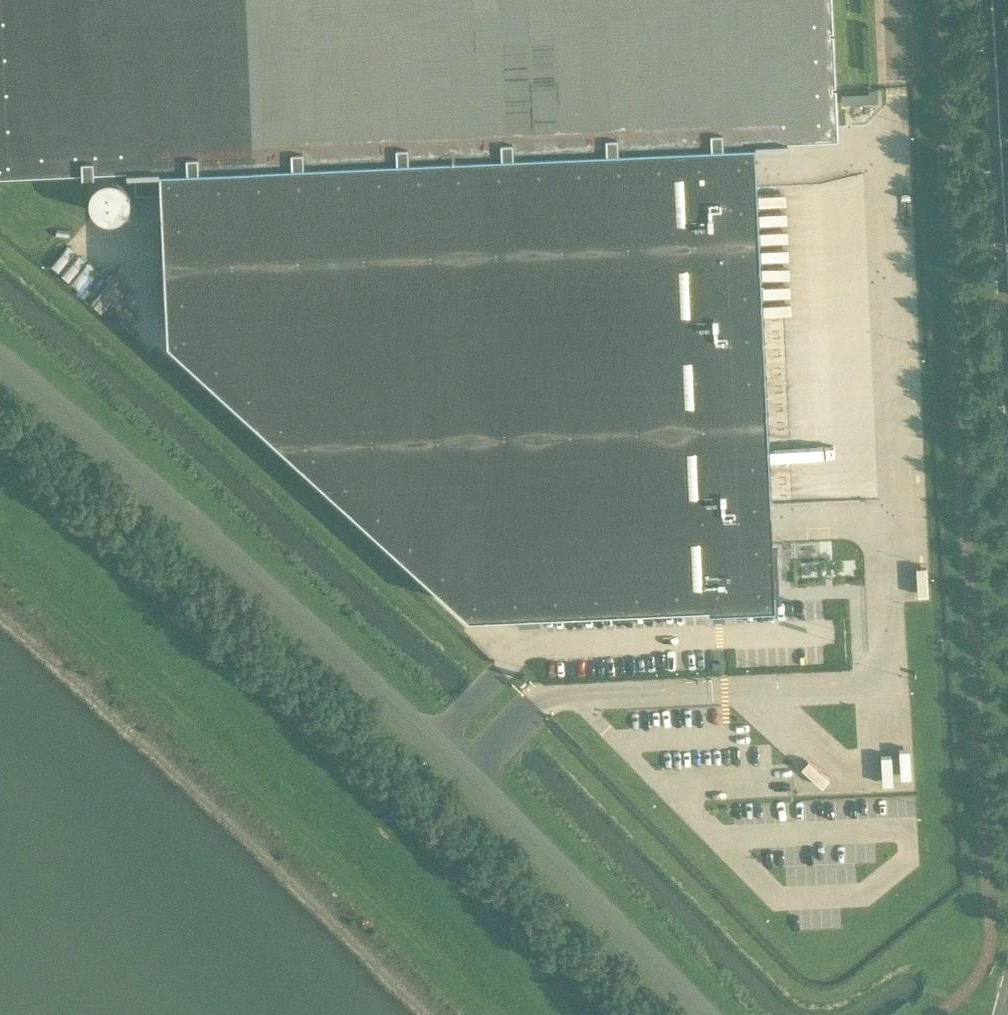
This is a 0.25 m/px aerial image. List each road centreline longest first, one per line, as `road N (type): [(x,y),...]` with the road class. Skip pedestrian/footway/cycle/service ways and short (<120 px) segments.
road 1 (unclassified): [(705,1014),(415,719),(0,352)]
road 2 (unclassified): [(905,281),(897,0)]
road 3 (tertiary): [(1007,256),(993,0)]

